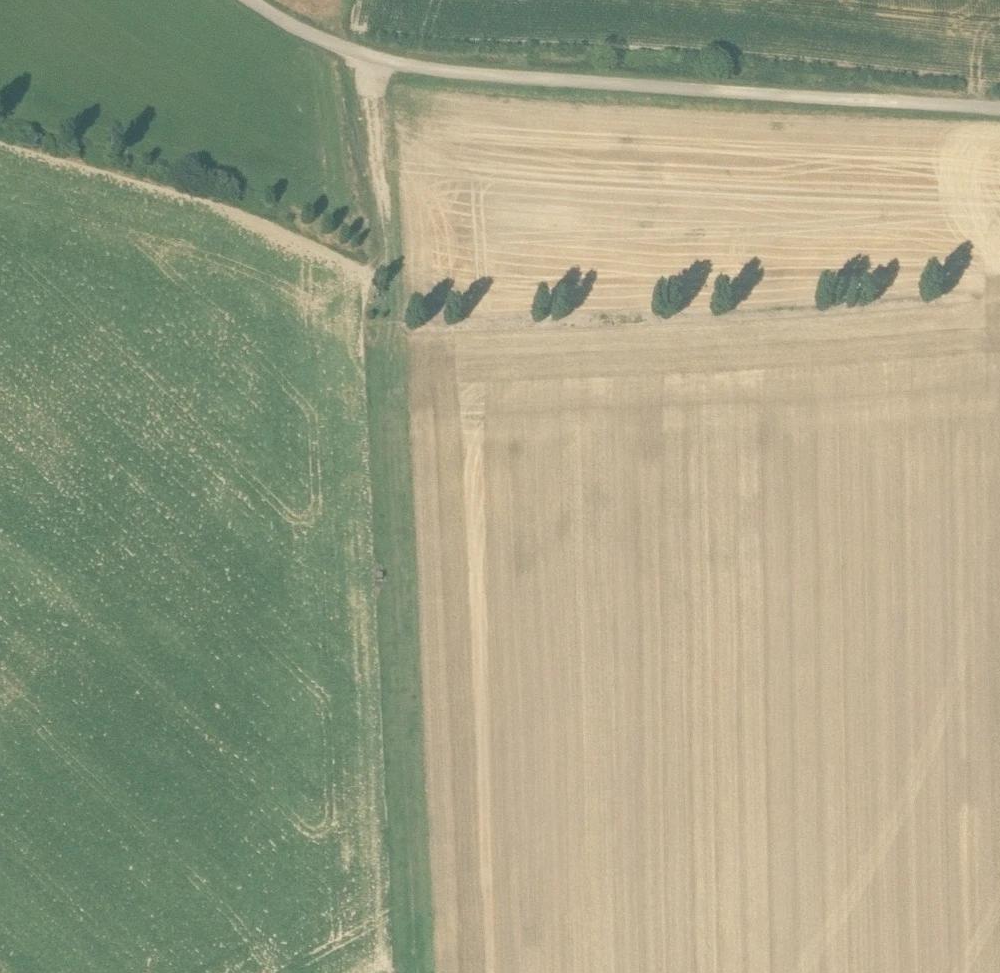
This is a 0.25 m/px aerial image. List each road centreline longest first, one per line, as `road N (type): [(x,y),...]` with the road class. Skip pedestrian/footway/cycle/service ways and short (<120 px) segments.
road 1 (unclassified): [(999,107),(441,70),(354,50),(252,0)]

